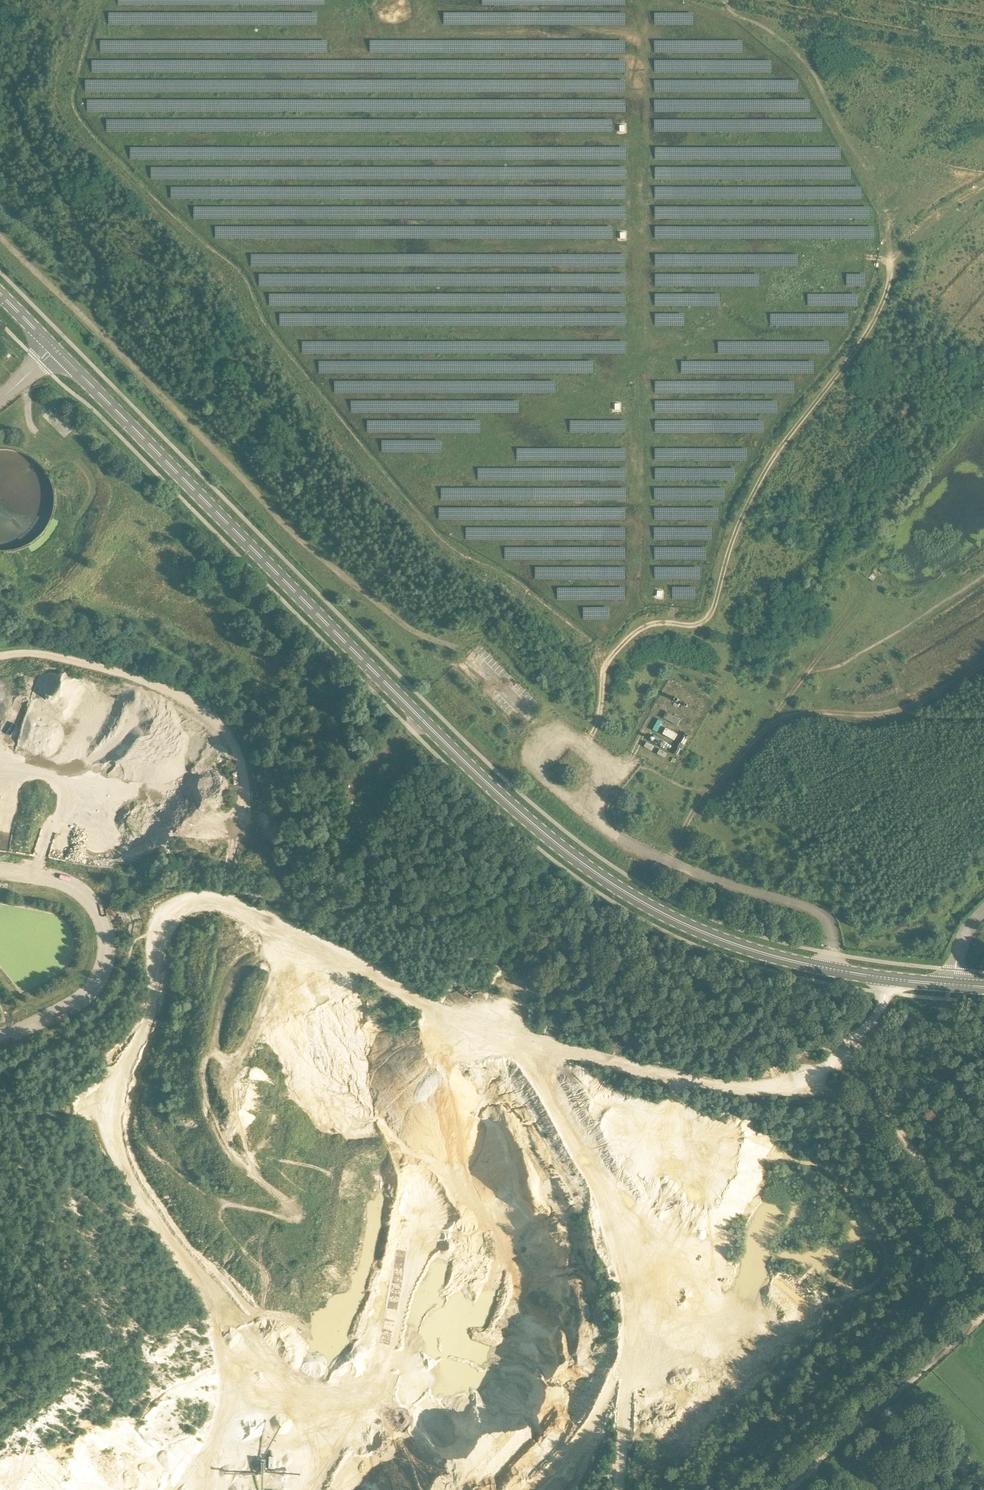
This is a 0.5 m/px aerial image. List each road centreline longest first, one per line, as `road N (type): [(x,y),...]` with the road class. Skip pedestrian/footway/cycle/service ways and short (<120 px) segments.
road 1 (tertiary): [(889,979),(799,963),(701,932),(625,893),(548,837),(0,293)]
road 2 (track): [(449,1018),(490,1047),(592,1166),(630,1322),(621,1489)]
road 3 (track): [(871,590),(690,815),(670,861)]
road 4 (unclassified): [(983,1243),(858,1073),(858,1037),(889,979)]
road 5 (track): [(791,1489),(983,1314)]

